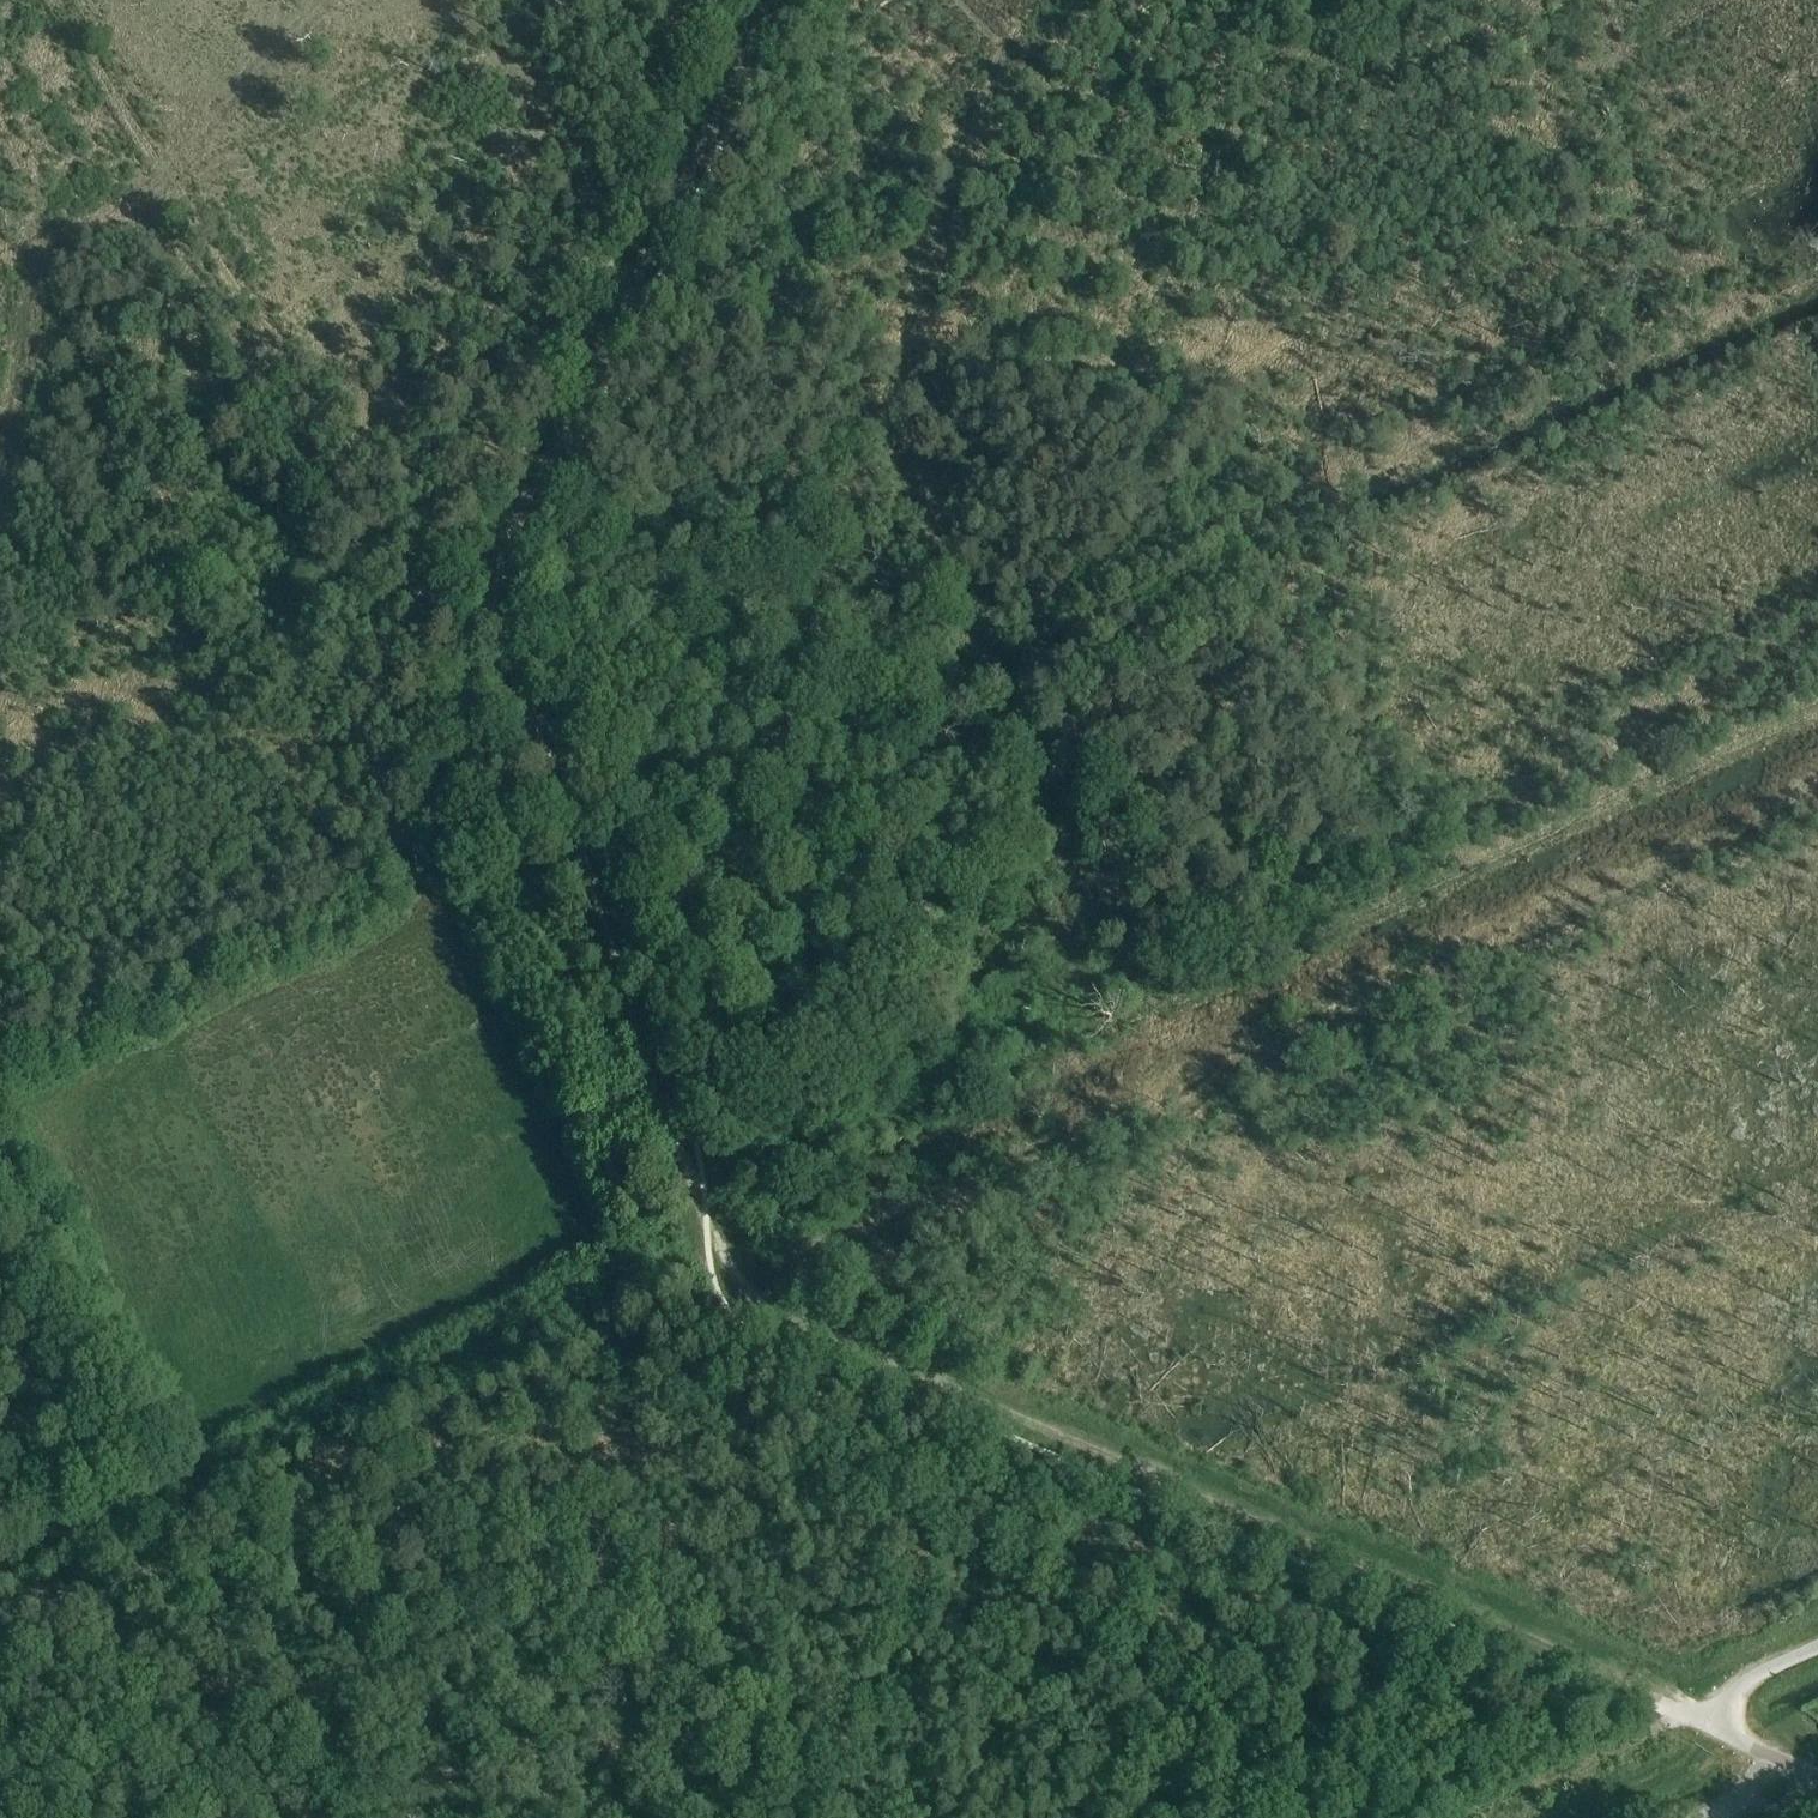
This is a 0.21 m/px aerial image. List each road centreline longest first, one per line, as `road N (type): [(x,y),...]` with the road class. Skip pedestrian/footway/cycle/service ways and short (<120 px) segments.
road 1 (track): [(1699,1719),(783,1315),(739,1278),(707,1226),(506,634),(501,580),(509,543),(773,0)]
road 2 (track): [(1728,1734),(1691,1772),(1589,1817)]
road 3 (unclassified): [(1817,1776),(1699,1719)]

